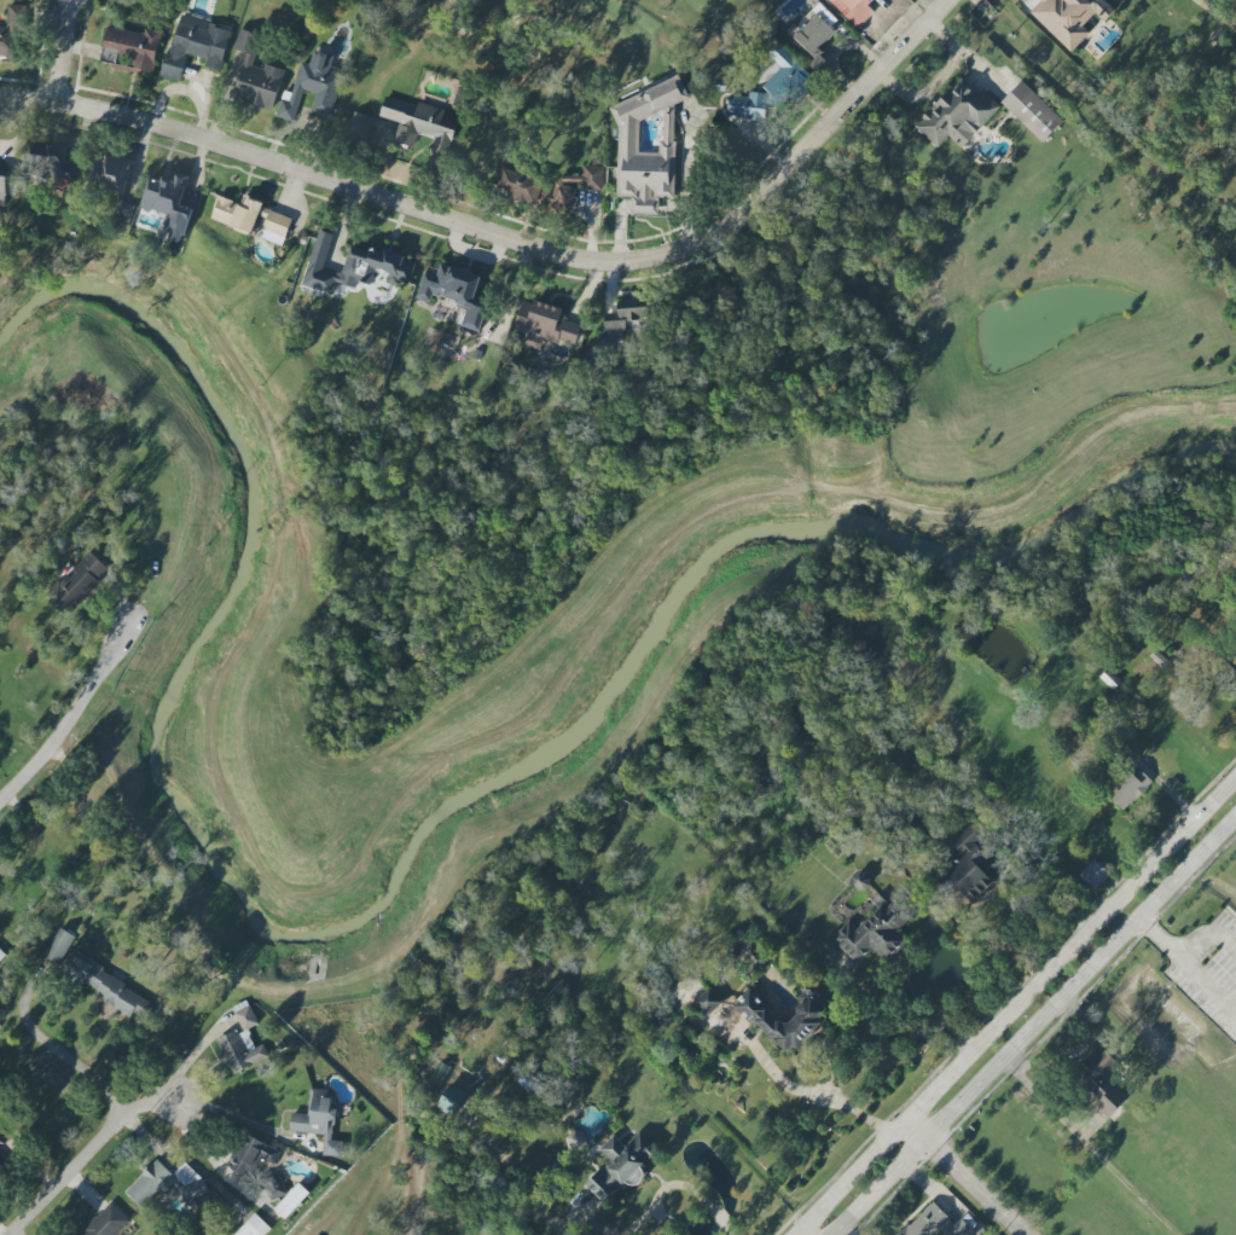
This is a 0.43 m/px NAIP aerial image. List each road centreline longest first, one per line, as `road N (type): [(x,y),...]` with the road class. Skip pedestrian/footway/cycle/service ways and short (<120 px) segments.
road 1 (residential): [(948,0),(715,233),(671,254),(615,263),(565,259),(163,128),(0,99)]
road 2 (secondary): [(1235,777),(795,1234)]
road 3 (secondary): [(834,1234),(1235,816)]
road 4 (residential): [(0,794),(68,721),(133,625)]
road 5 (residential): [(19,1234),(159,1090)]

